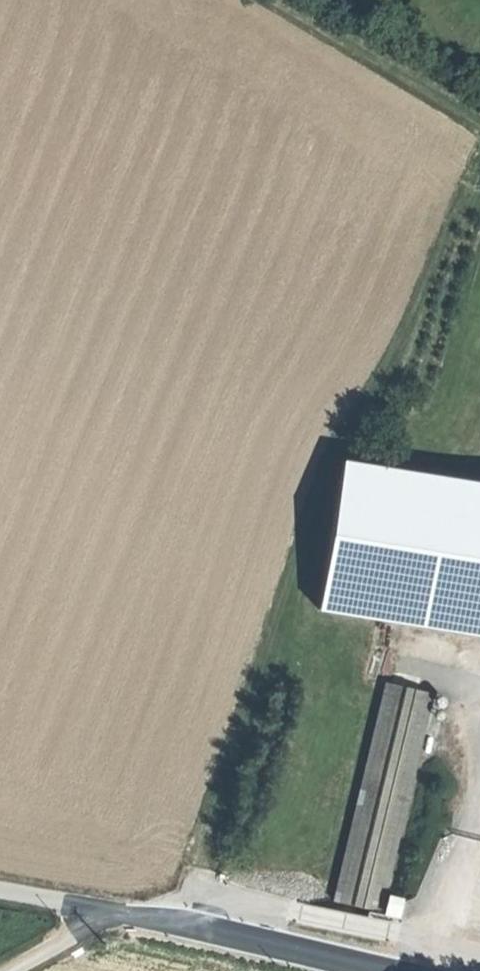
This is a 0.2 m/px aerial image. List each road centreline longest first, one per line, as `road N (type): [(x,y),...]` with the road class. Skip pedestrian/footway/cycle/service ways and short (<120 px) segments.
road 1 (residential): [(206,925),(378,970)]

